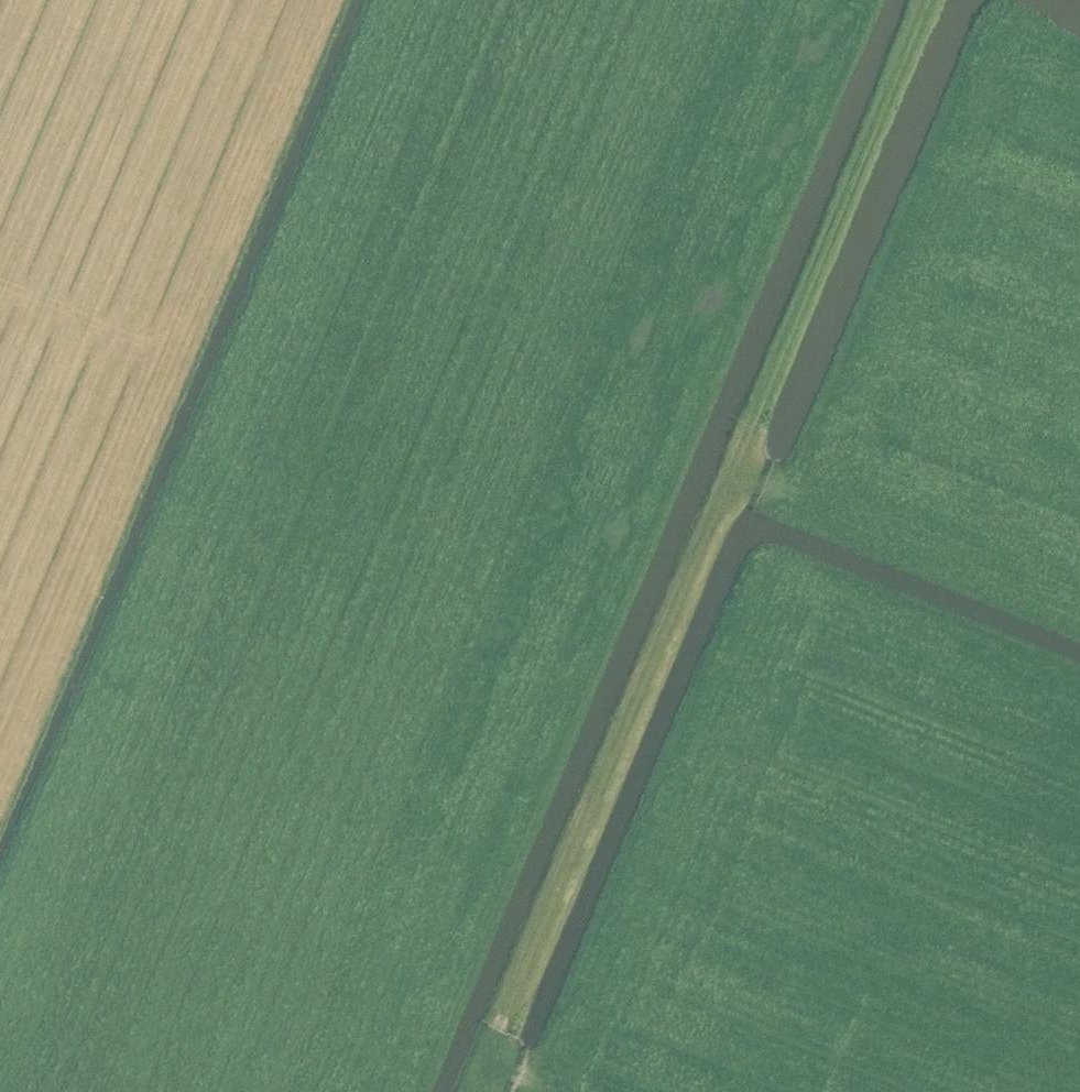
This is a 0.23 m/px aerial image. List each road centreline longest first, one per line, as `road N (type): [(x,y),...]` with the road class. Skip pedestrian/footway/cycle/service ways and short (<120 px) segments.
road 1 (track): [(478,1091),(932,0)]

